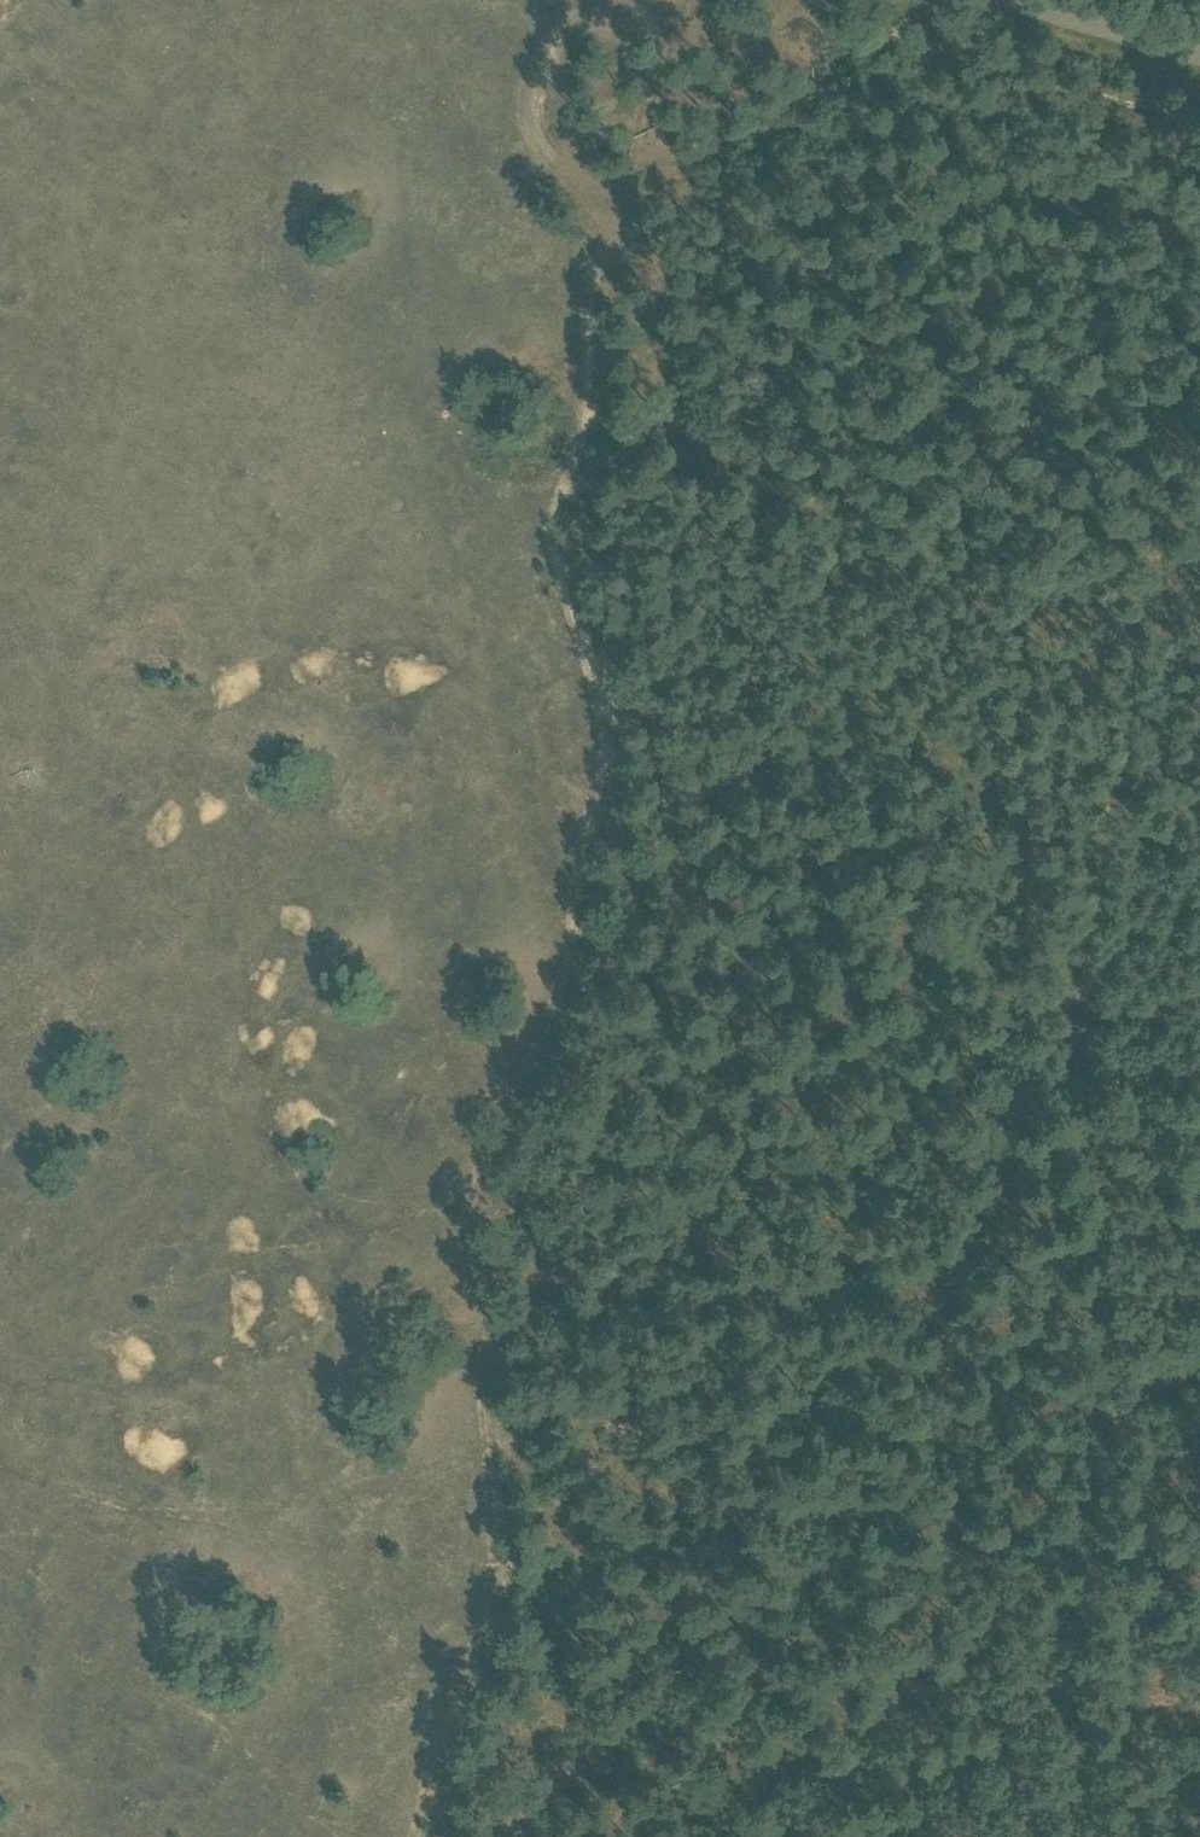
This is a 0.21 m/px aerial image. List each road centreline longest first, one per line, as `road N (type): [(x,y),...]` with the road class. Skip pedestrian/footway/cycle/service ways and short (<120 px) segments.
road 1 (unclassified): [(1199,51),(1018,0)]

